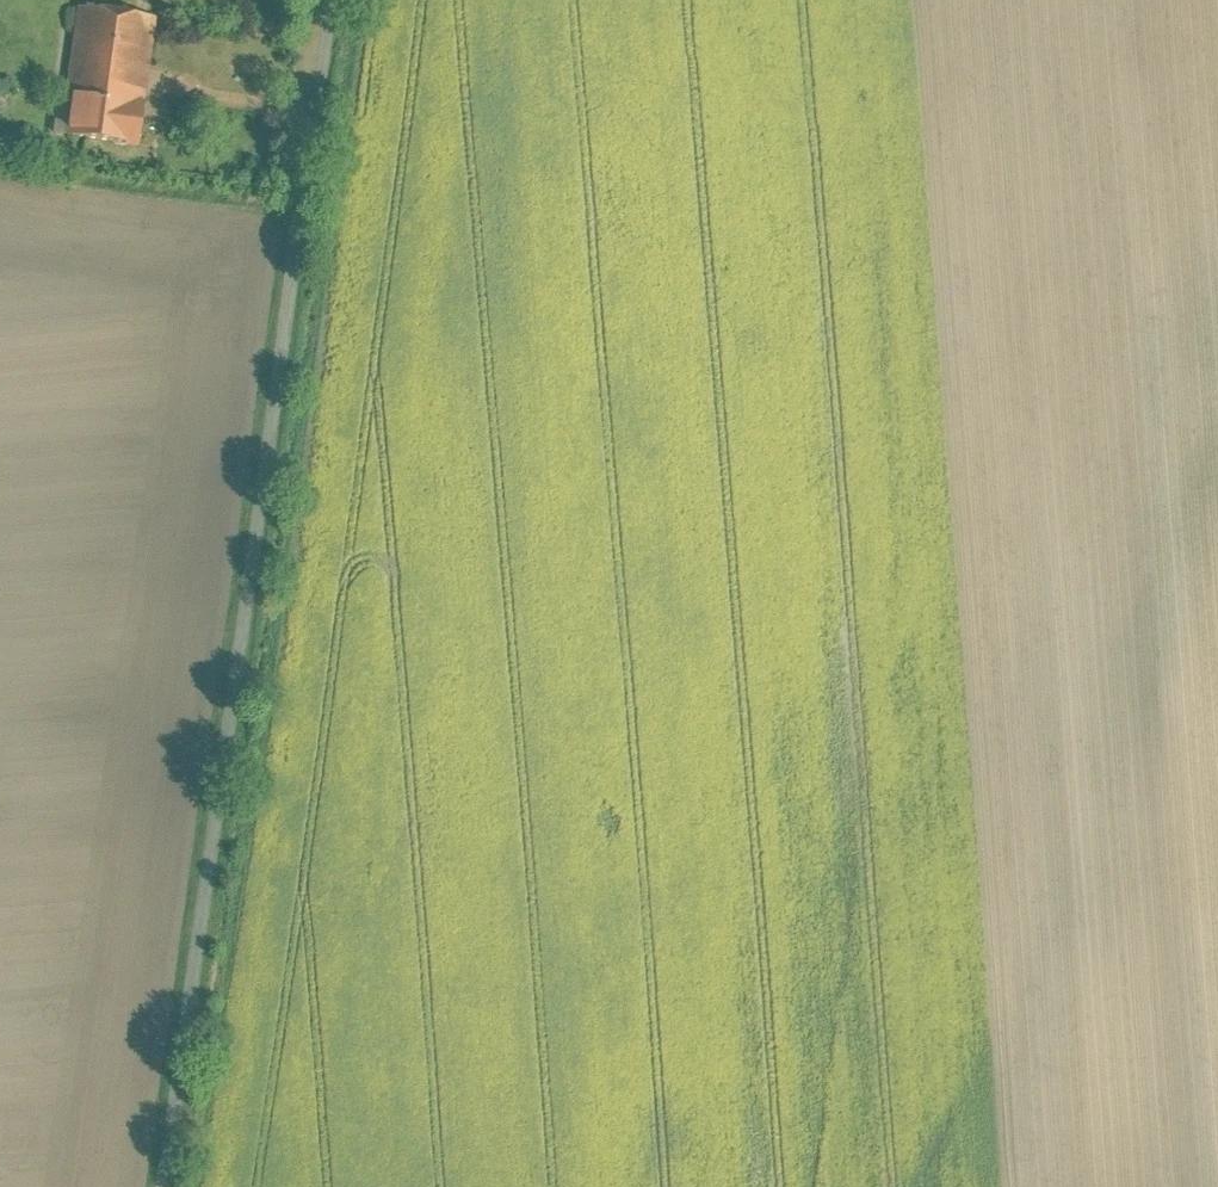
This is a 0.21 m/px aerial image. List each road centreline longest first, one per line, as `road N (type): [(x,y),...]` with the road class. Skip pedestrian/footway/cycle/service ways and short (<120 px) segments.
road 1 (unclassified): [(164,1186),(331,0)]

